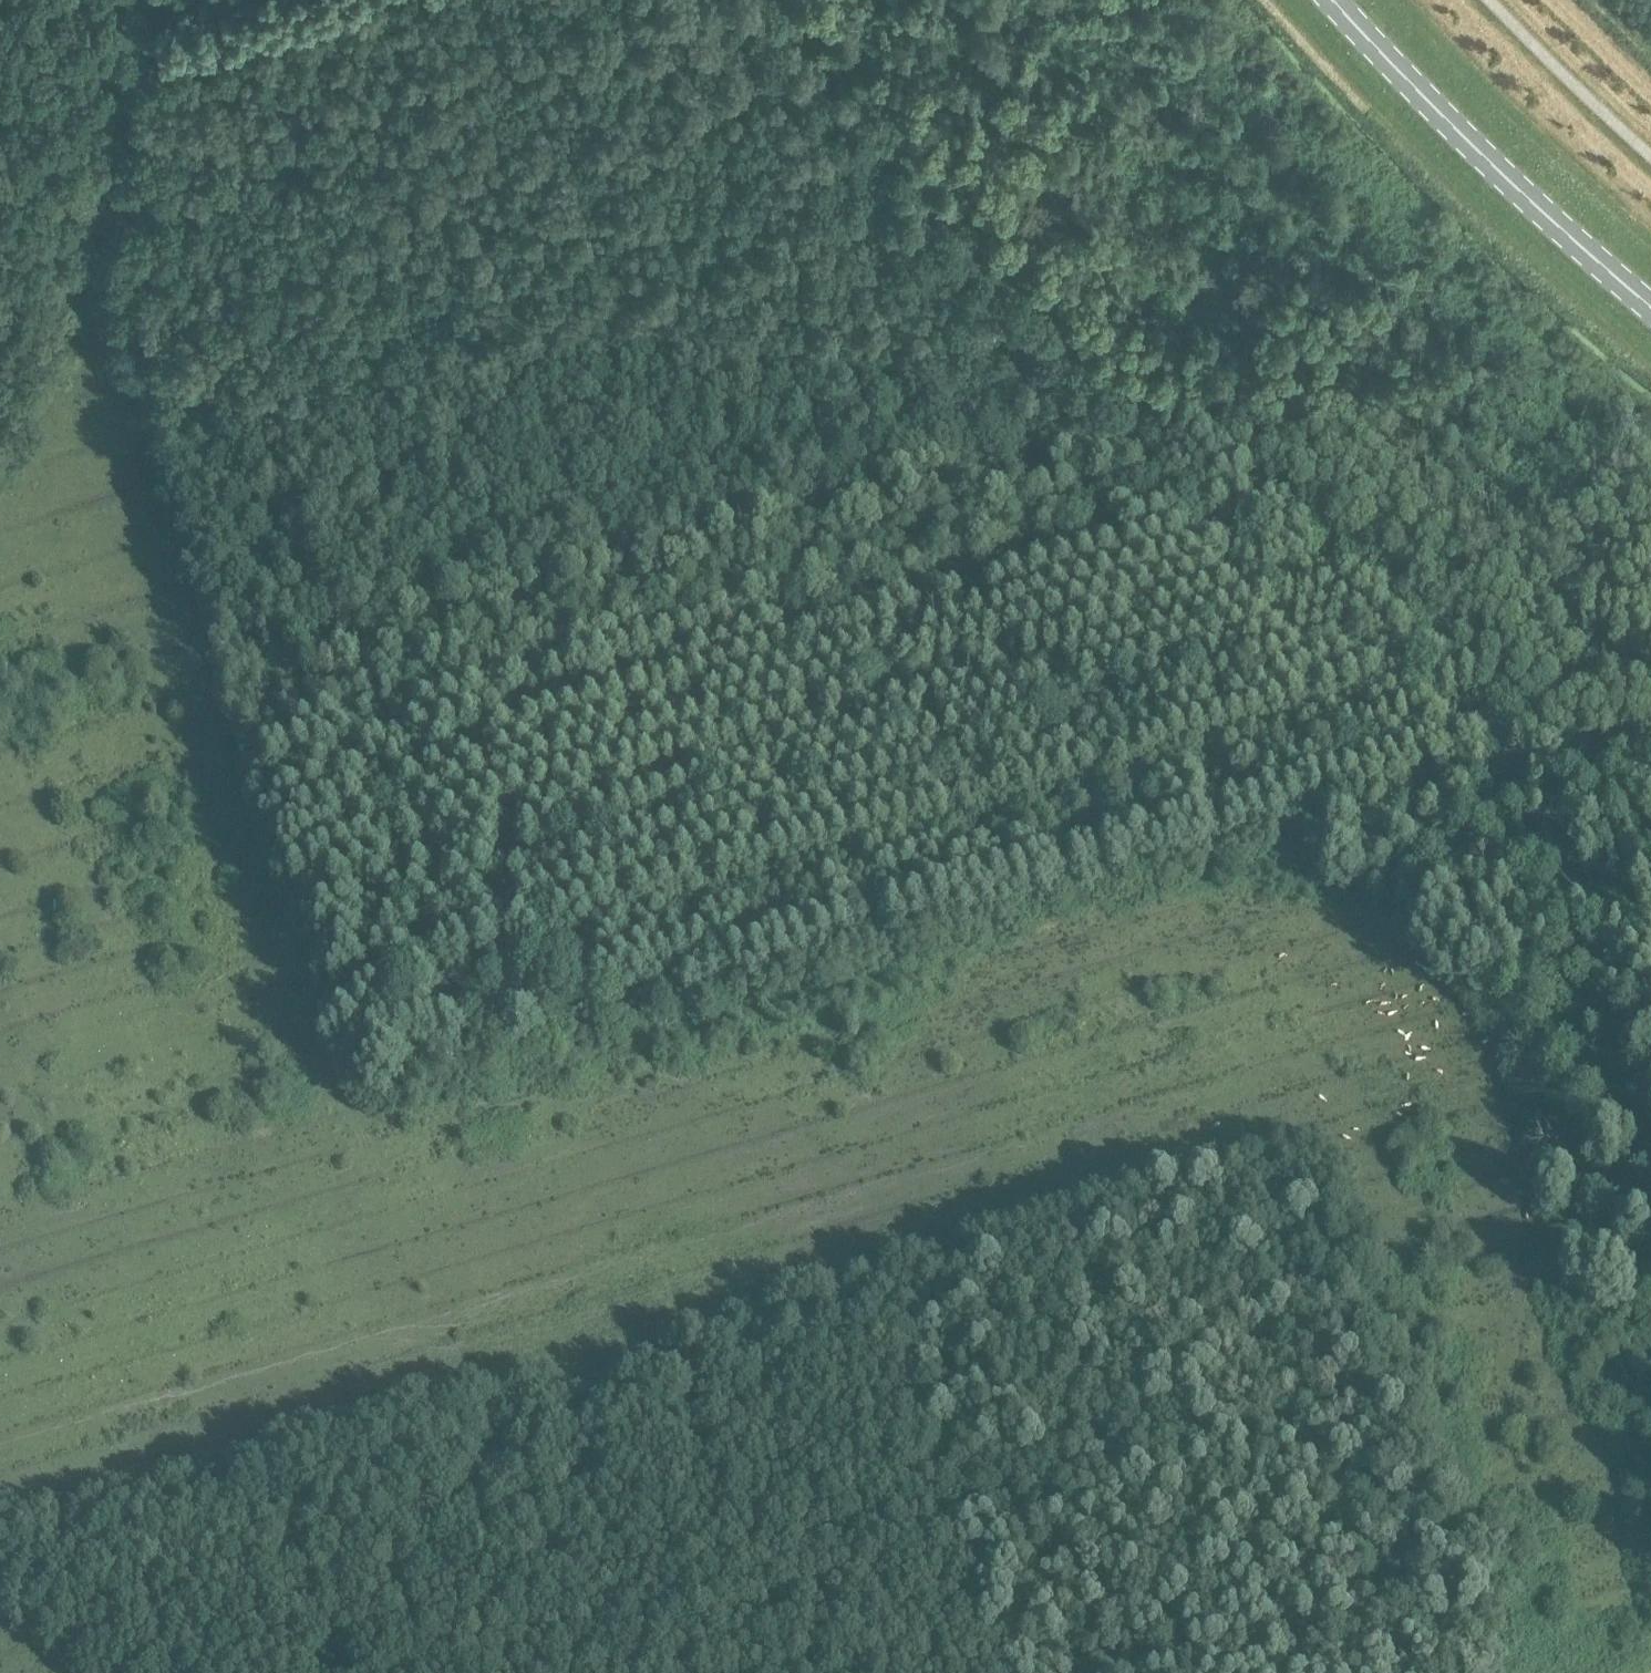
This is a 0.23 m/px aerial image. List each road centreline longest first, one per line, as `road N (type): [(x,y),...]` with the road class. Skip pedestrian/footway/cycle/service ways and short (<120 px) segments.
road 1 (secondary): [(1334,0),(1489,160),(1650,307)]

